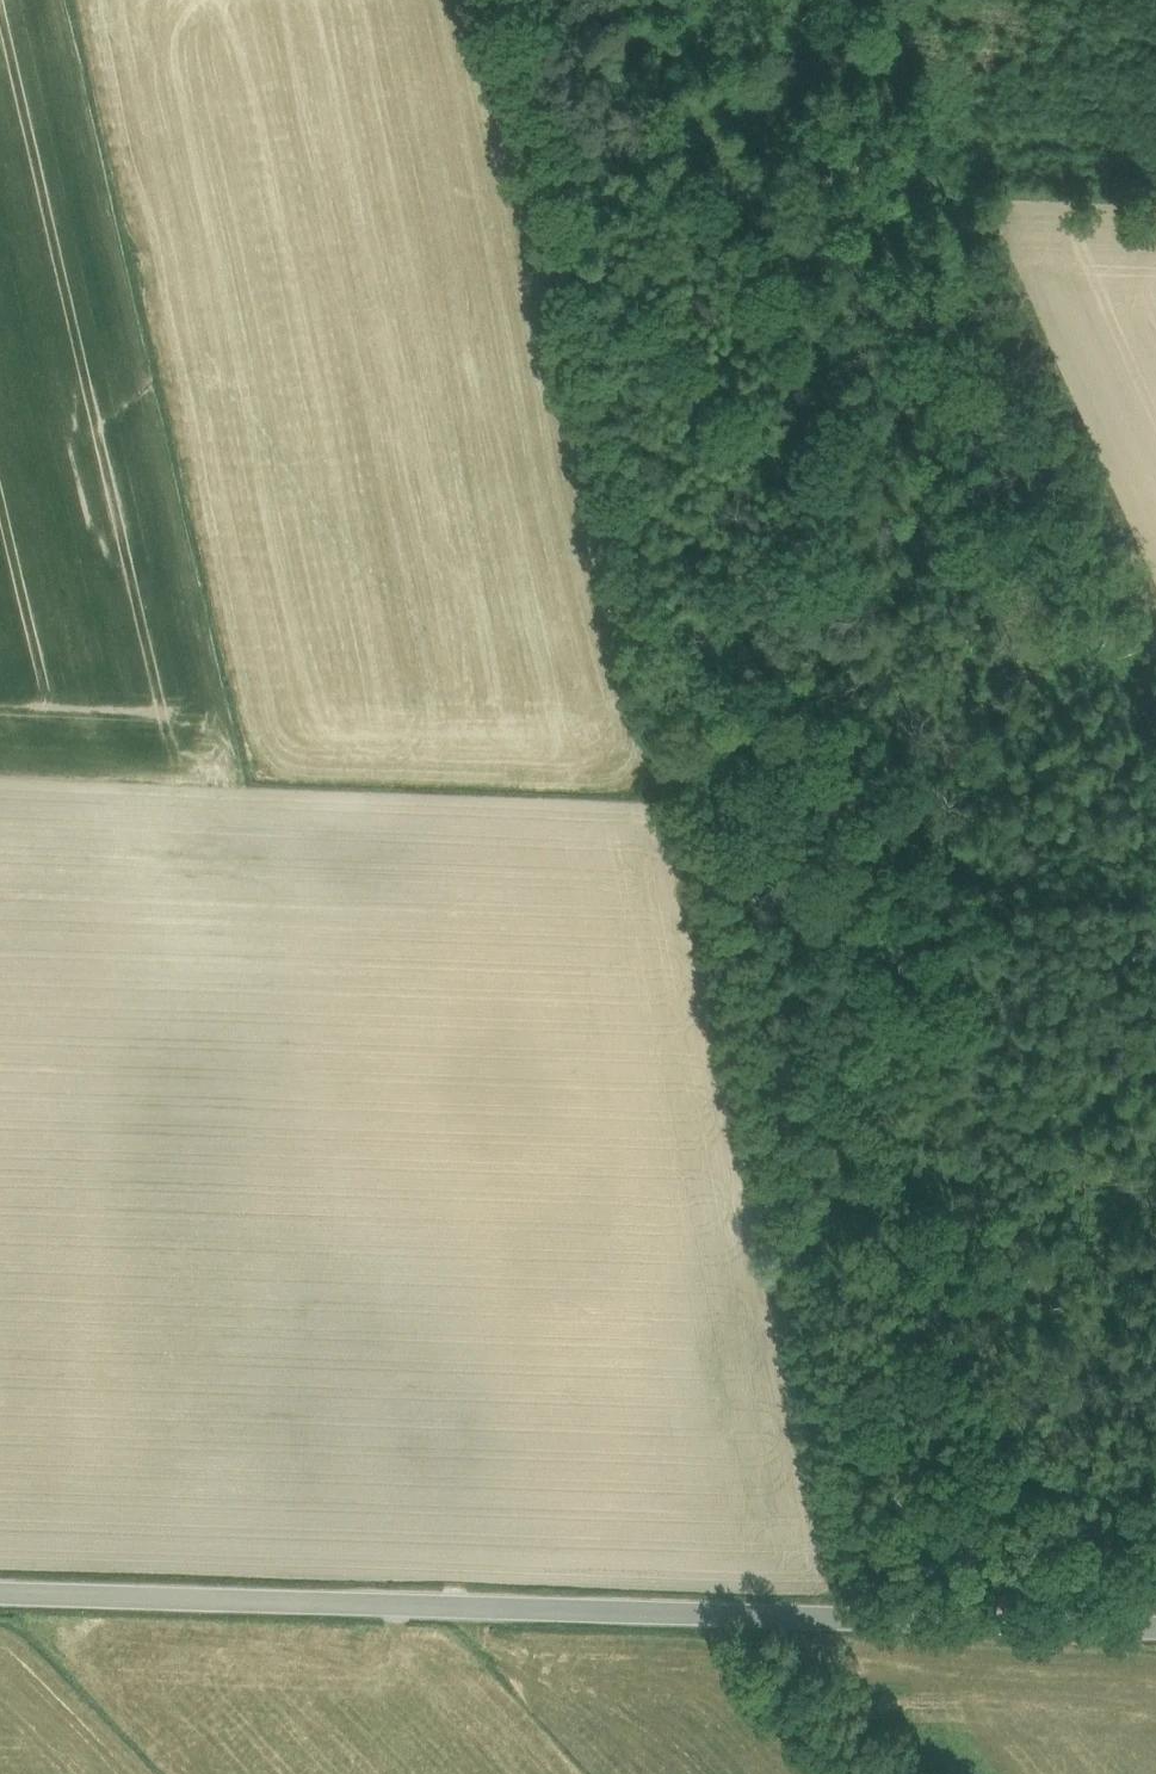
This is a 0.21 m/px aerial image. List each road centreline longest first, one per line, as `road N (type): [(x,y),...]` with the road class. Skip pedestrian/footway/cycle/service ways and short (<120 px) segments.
road 1 (tertiary): [(1155,1622),(0,1588)]

